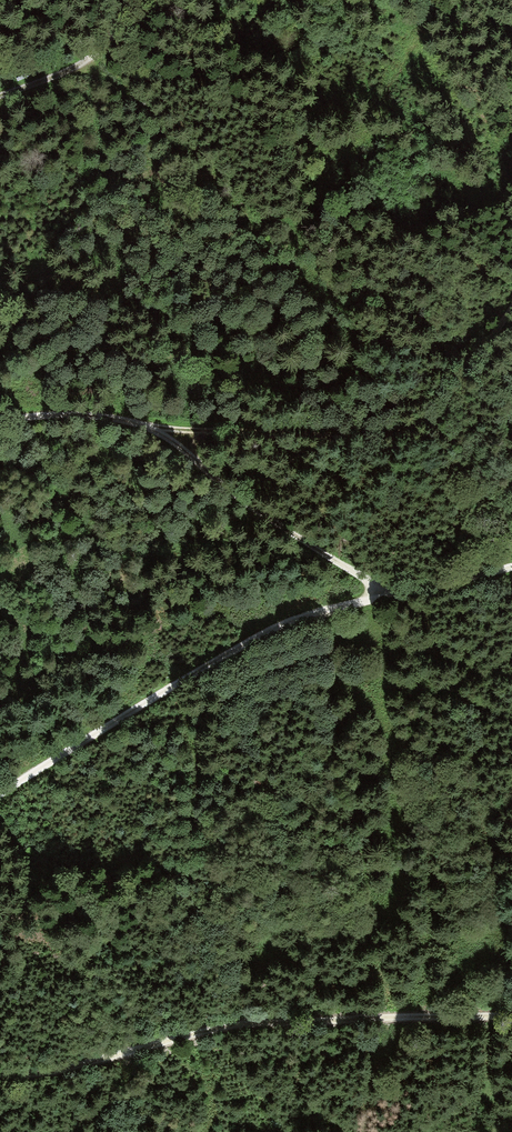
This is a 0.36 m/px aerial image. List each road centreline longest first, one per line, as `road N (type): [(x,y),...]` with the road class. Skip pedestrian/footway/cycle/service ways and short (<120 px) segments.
road 1 (unclassified): [(0,792),(281,625),(511,566)]
road 2 (track): [(511,1015),(261,1020),(36,1074),(0,1073)]
road 3 (track): [(146,427),(375,438),(403,432),(430,423),(449,400),(511,305)]
road 4 (track): [(146,427),(391,595)]
road 5 (track): [(126,0),(88,60),(0,95)]
road 6 (track): [(146,427),(83,415),(0,421)]

